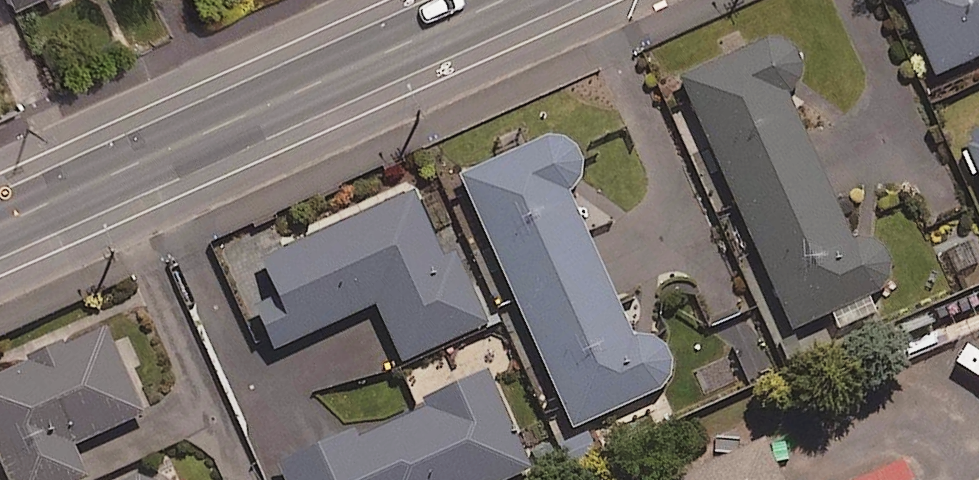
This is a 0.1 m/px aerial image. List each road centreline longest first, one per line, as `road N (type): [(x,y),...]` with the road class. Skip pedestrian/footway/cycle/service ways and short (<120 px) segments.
road 1 (secondary): [(503,0),(0,224)]

